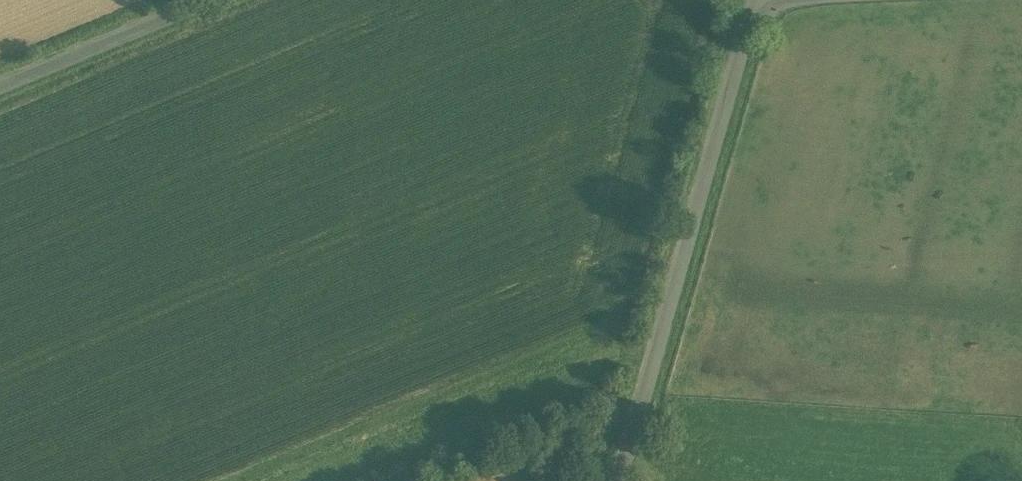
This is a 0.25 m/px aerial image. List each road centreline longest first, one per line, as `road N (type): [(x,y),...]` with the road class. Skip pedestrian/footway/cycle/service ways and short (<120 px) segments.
road 1 (residential): [(620,480),(759,0)]
road 2 (unclassified): [(197,0),(0,81)]

